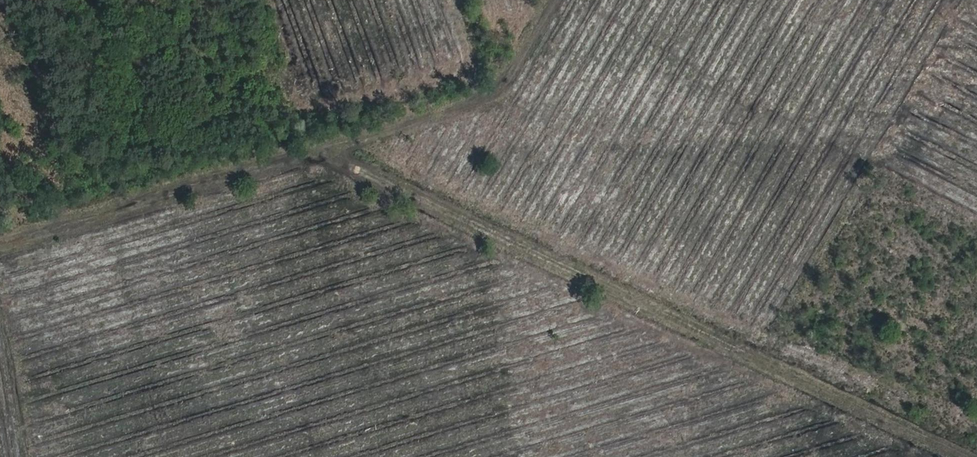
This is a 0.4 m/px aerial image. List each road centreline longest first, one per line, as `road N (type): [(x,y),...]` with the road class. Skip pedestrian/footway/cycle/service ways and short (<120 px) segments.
road 1 (track): [(947,456),(284,152)]
road 2 (track): [(563,0),(518,83),(0,236)]

